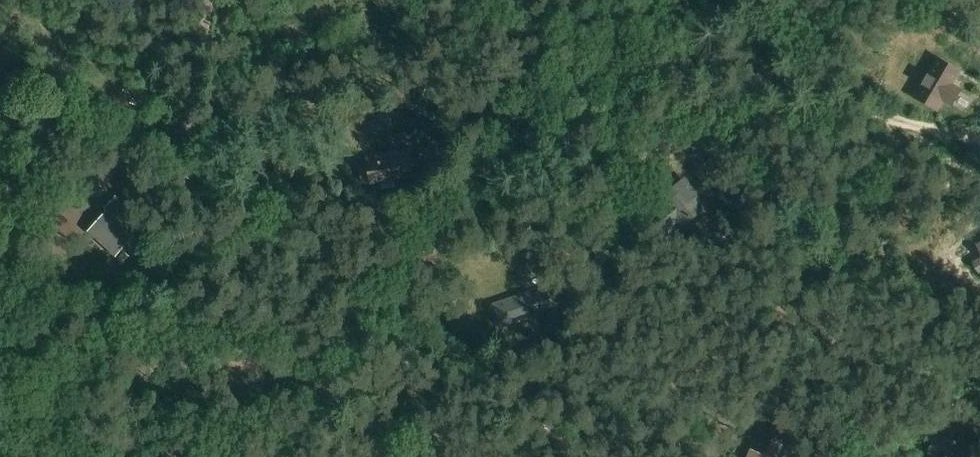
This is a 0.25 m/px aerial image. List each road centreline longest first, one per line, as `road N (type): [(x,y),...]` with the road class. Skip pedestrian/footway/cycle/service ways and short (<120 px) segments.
road 1 (track): [(47,456),(42,333),(8,225),(16,180),(41,152),(71,140),(186,153),(205,179),(368,296)]
road 2 (track): [(600,70),(733,116),(791,119),(846,109),(979,139)]
road 3 (track): [(368,296),(428,220),(600,70)]
road 4 (track): [(368,296),(601,456)]
road 5 (track): [(268,456),(368,296)]

